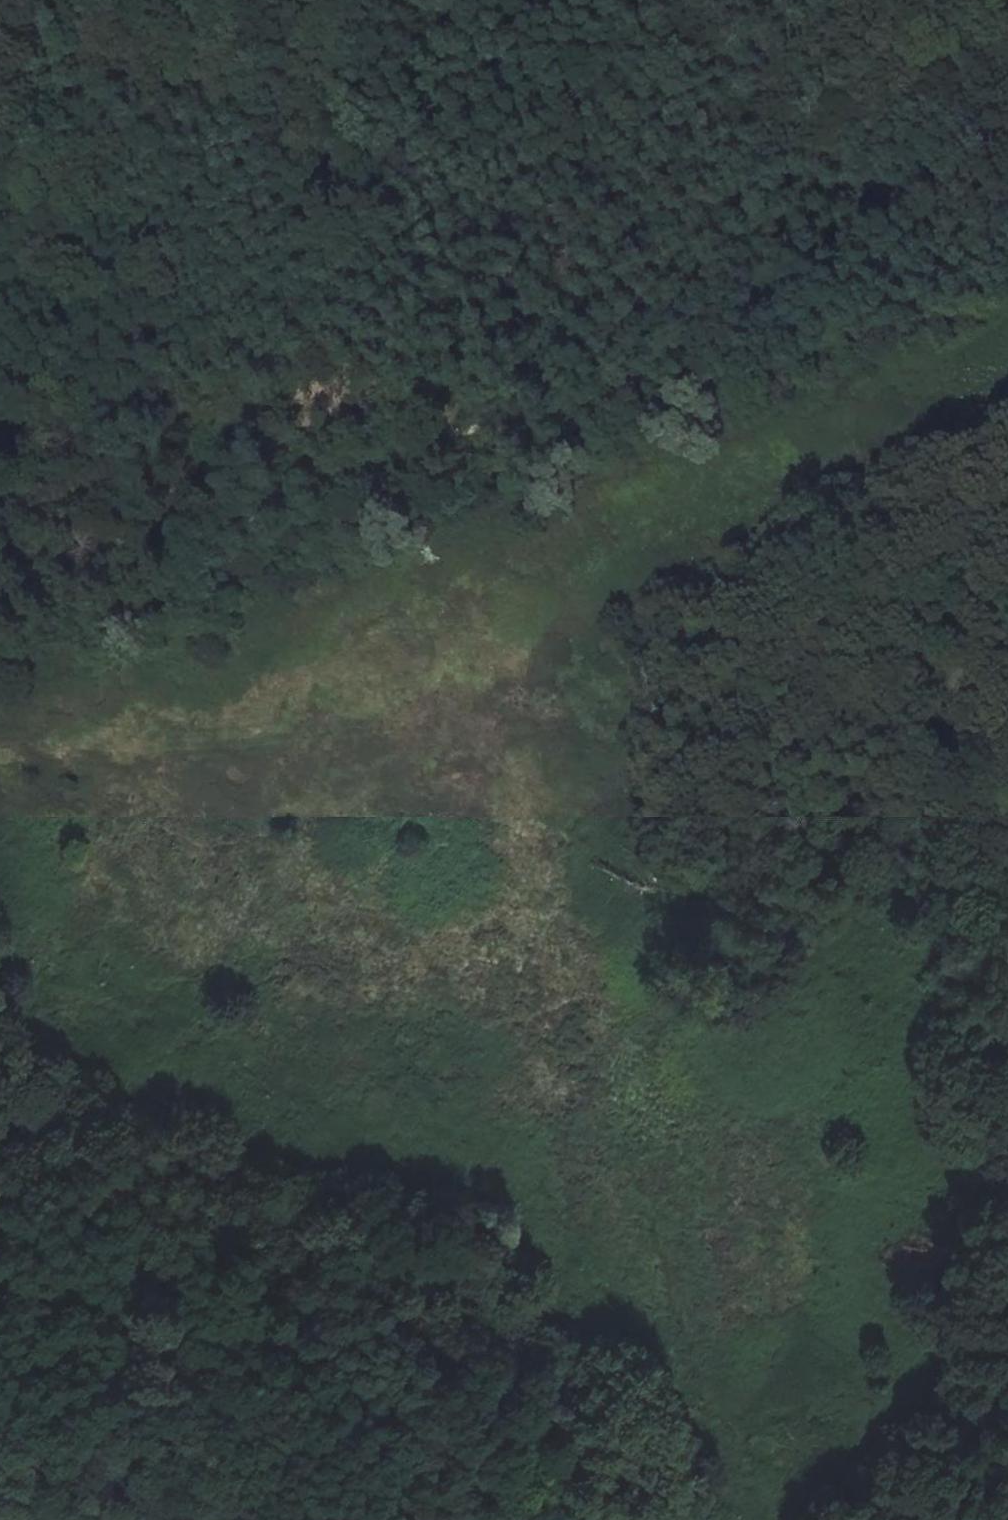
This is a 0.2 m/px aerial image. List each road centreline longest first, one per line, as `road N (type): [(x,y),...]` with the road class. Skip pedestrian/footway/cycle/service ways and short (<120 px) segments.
road 1 (track): [(0,481),(232,504)]

